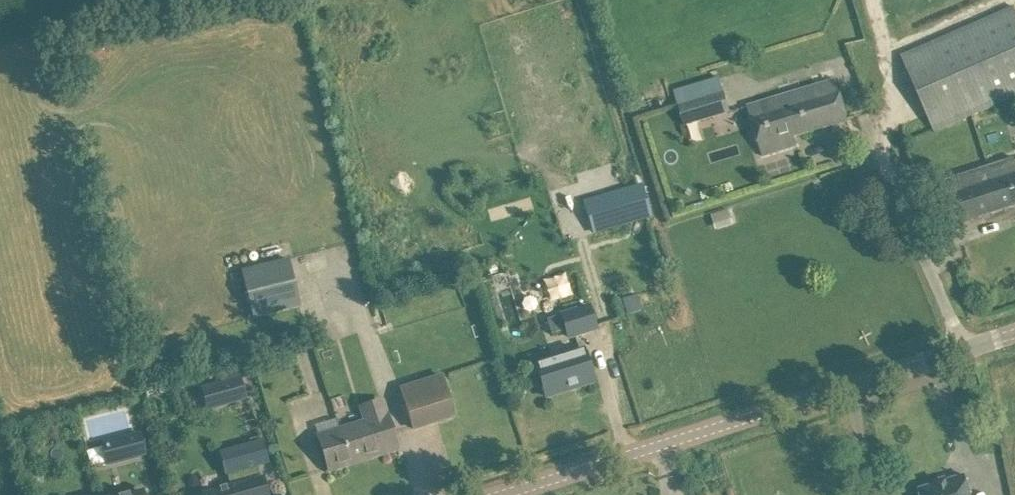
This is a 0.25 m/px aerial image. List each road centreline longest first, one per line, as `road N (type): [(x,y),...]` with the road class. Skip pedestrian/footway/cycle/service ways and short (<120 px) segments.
road 1 (tertiary): [(498,494),(1014,335)]

